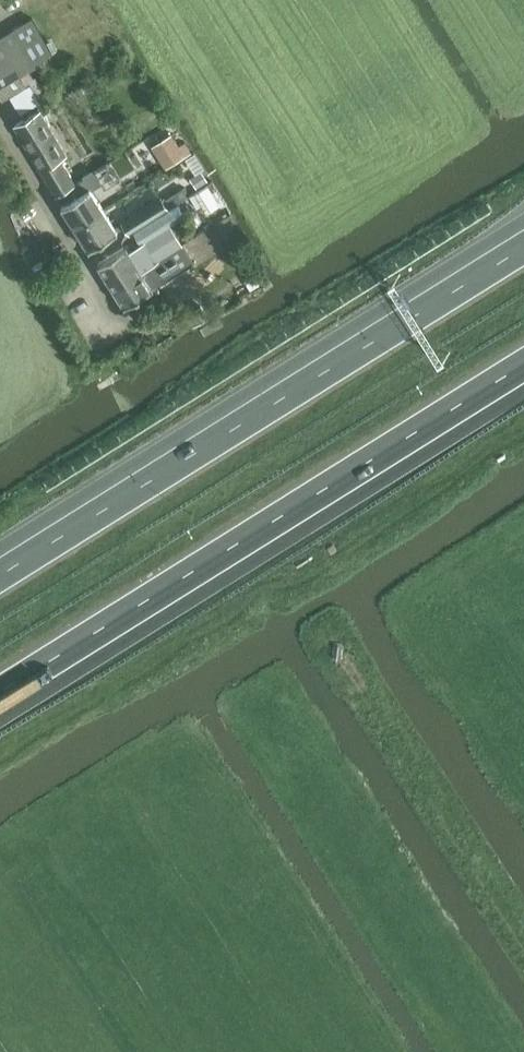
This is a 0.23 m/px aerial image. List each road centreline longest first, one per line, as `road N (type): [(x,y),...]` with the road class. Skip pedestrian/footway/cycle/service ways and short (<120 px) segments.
road 1 (motorway): [(0,704),(523,376)]
road 2 (motorway): [(523,249),(0,576)]
road 3 (track): [(523,940),(348,663)]

